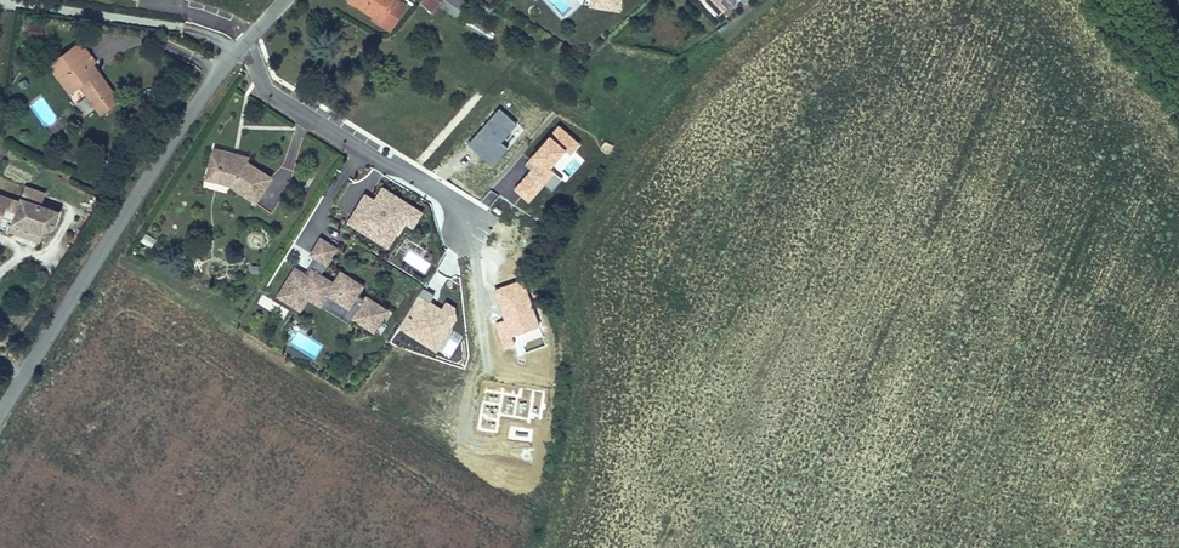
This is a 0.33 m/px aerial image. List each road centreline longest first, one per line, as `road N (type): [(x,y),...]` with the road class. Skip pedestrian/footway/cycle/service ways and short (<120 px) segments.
road 1 (residential): [(284,0),(196,104),(0,413)]

